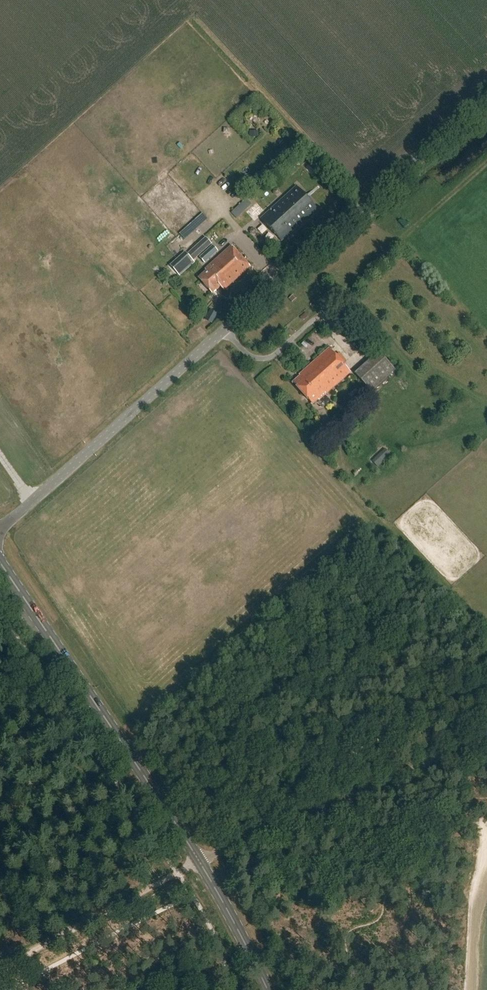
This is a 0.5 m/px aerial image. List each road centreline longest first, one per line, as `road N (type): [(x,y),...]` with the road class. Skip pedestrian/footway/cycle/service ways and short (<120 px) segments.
road 1 (tertiary): [(0,530),(486,95)]
road 2 (primary): [(201,861),(0,562)]
road 3 (unclassified): [(486,737),(201,861)]
road 4 (track): [(177,874),(0,967)]
road 5 (primary): [(266,989),(201,861)]

